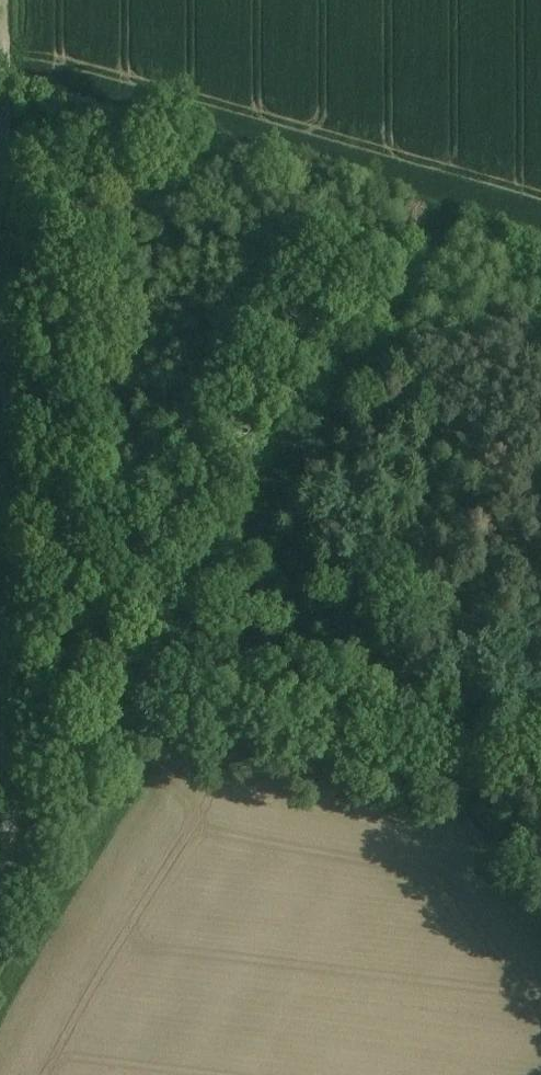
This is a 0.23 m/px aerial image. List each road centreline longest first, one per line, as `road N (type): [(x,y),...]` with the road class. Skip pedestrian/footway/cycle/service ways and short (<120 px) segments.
road 1 (track): [(13,0),(10,820)]
road 2 (track): [(10,820),(103,730),(450,216)]
road 3 (track): [(15,746),(139,723),(455,781),(540,773)]

